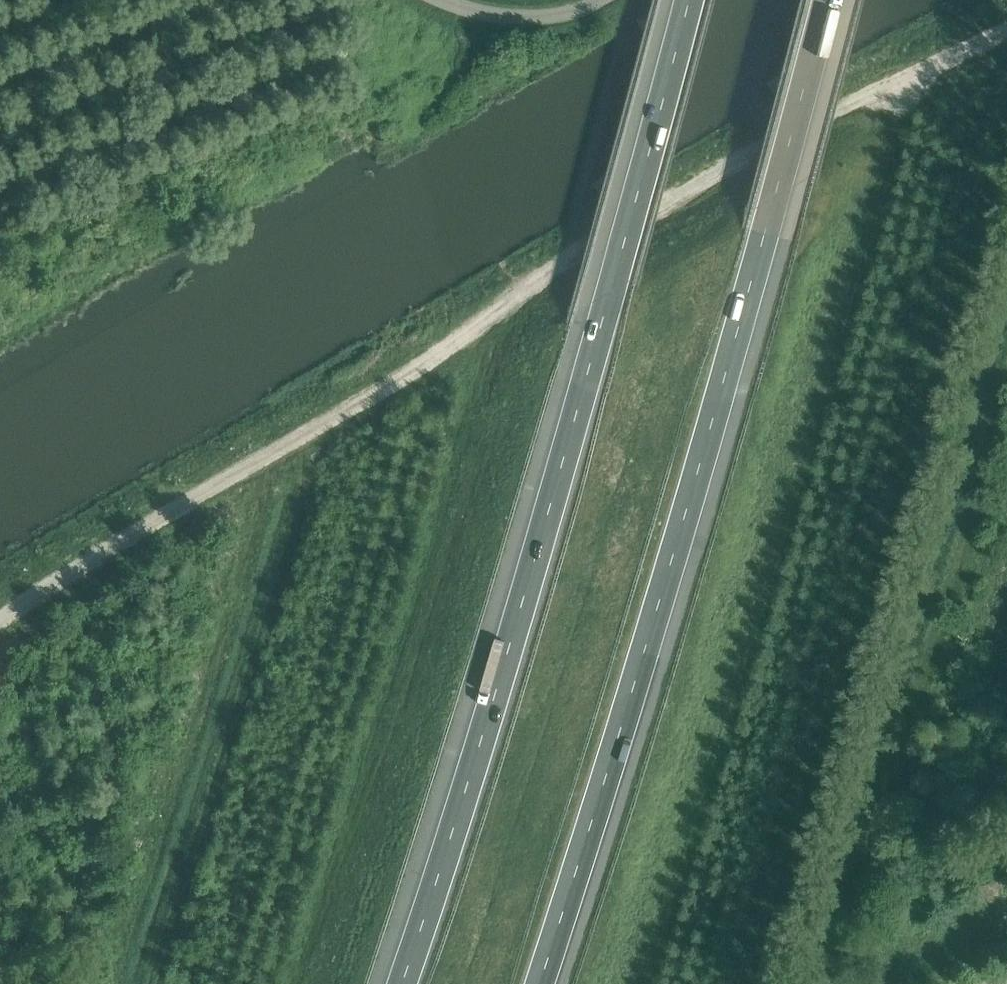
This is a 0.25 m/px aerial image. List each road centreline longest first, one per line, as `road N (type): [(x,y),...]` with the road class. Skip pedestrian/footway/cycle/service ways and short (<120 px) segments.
road 1 (track): [(1006,17),(722,170),(20,596),(0,616)]
road 2 (motorway): [(537,983),(703,459),(825,0)]
road 3 (motorway): [(688,0),(475,764),(401,983)]
road 4 (unclassified): [(602,0),(524,18),(440,0)]

